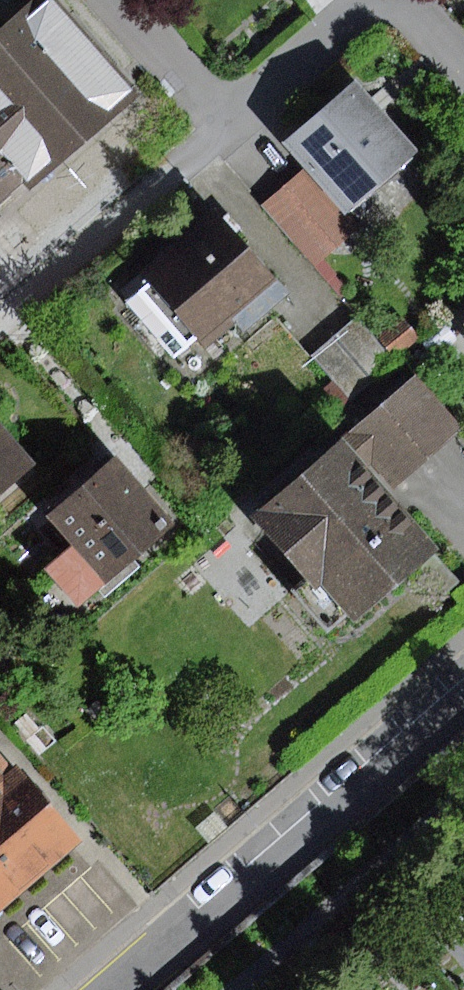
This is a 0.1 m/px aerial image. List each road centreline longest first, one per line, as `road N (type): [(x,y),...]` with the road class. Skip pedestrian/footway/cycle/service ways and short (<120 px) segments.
road 1 (residential): [(463,686),(116,989)]
road 2 (residential): [(0,326),(211,141),(225,111)]

